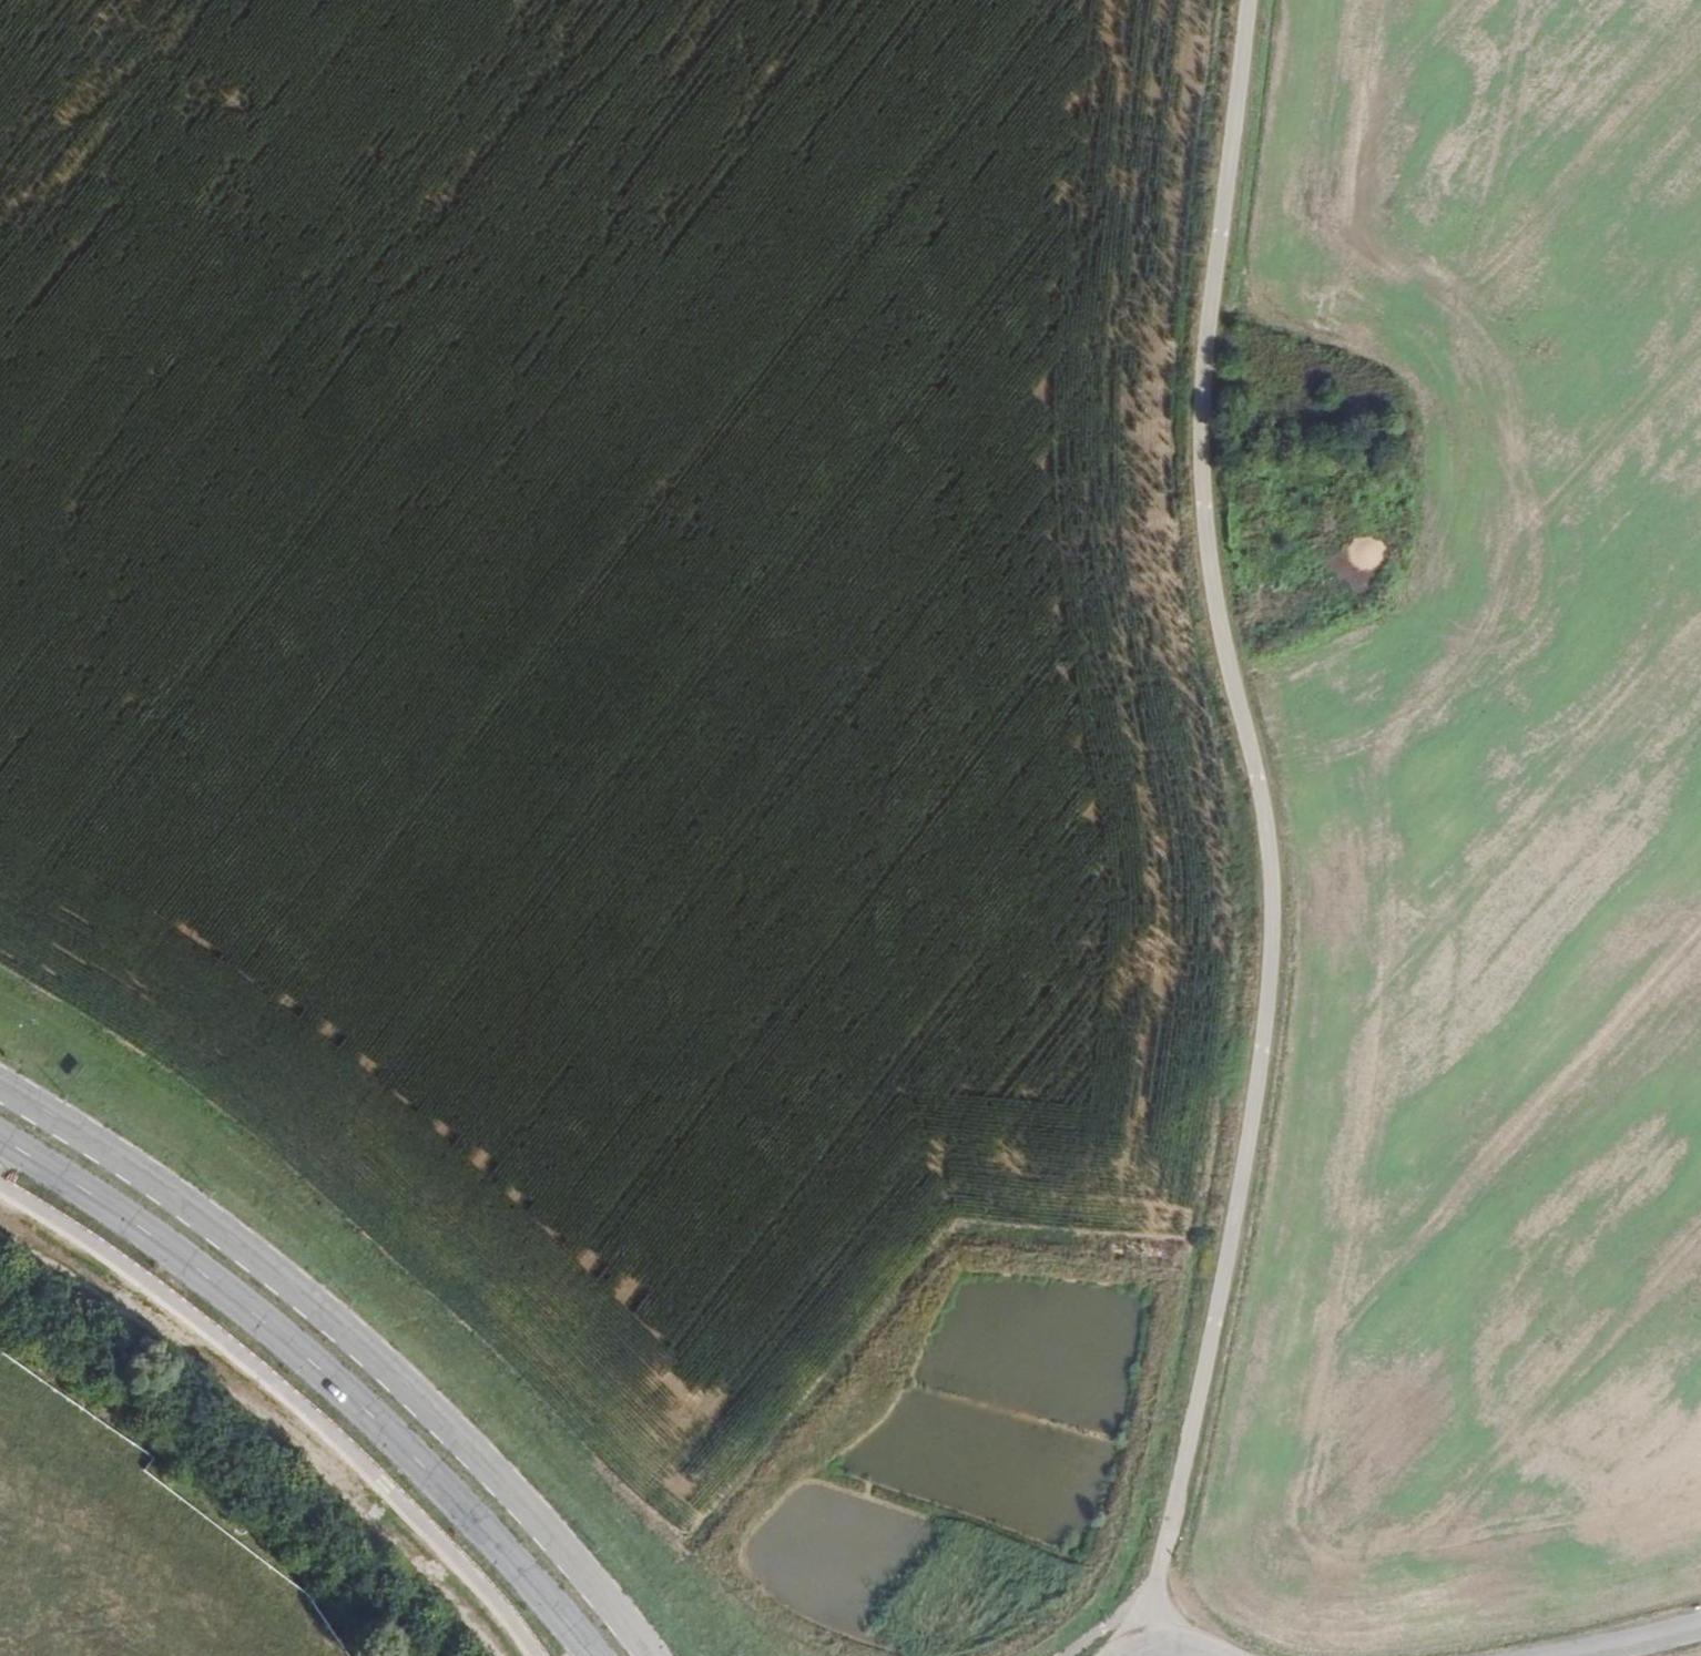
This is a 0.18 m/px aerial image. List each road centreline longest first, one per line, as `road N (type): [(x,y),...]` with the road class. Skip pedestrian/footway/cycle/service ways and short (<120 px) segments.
road 1 (unclassified): [(1147,1643),(1234,1251),(1267,1044),(1276,932),(1267,799),(1218,597),(1207,429),(1251,0)]
road 2 (primary): [(659,1655),(499,1476),(280,1273),(183,1199),(0,1083)]
road 3 (primary): [(0,1137),(157,1242),(336,1383),(469,1514),(591,1655)]
road 4 (unclassified): [(1584,1655),(1700,1628)]

